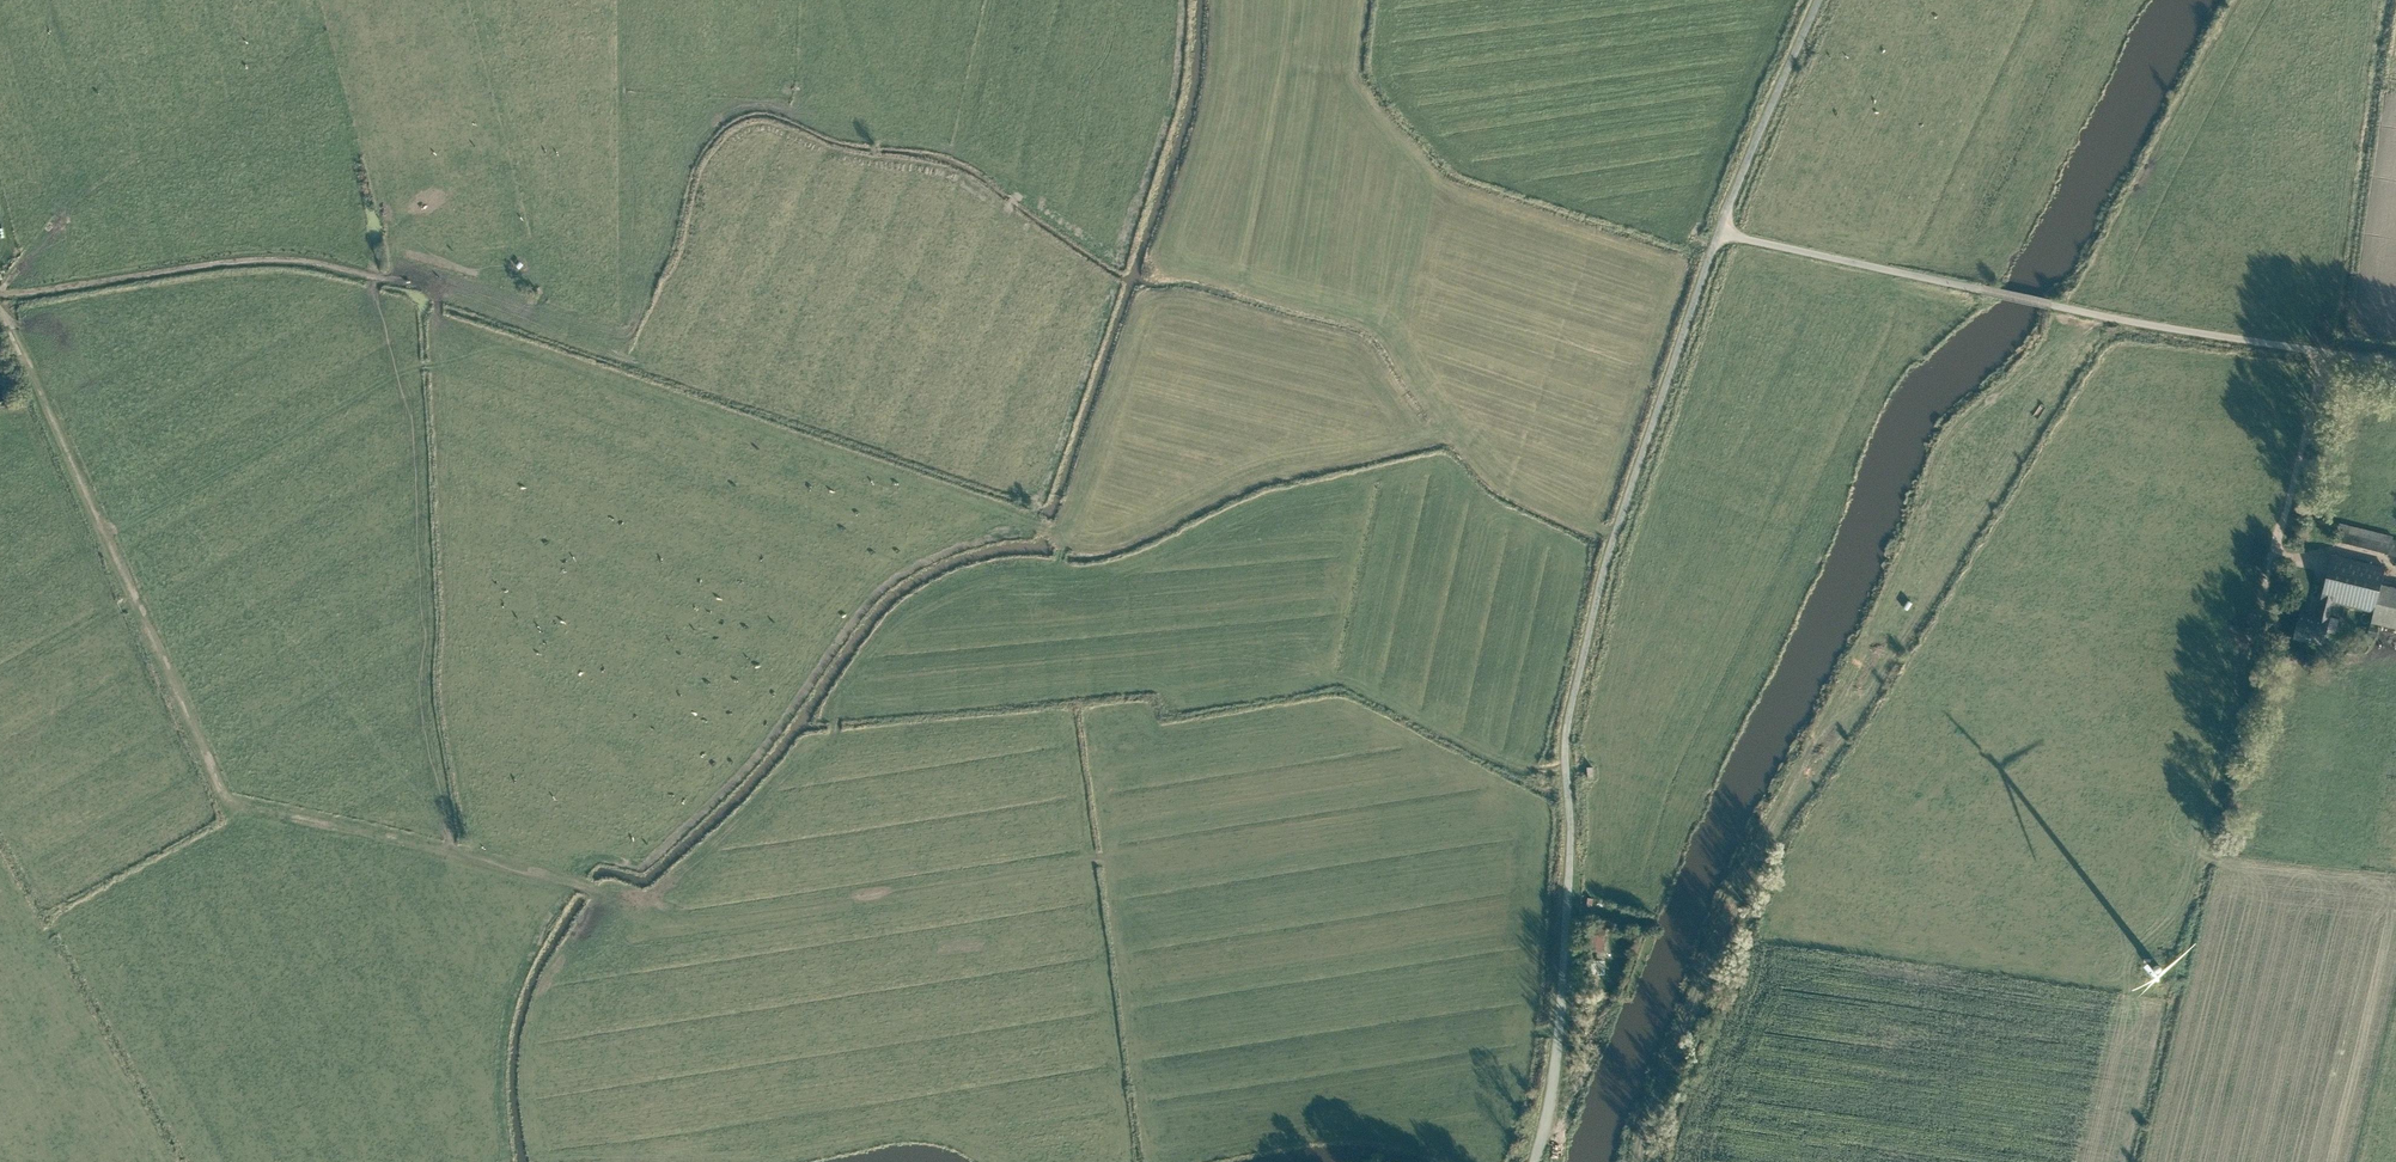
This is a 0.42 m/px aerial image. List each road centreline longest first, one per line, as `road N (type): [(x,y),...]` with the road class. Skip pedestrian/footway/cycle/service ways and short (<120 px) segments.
road 1 (unclassified): [(1718,235),(1628,491),(1568,711),(1560,1037),(1534,1161)]
road 2 (unclassified): [(1718,235),(2286,350),(2395,364)]
road 3 (track): [(2323,355),(2184,911),(2166,934)]
road 4 (unclassified): [(1825,0),(1718,235)]

